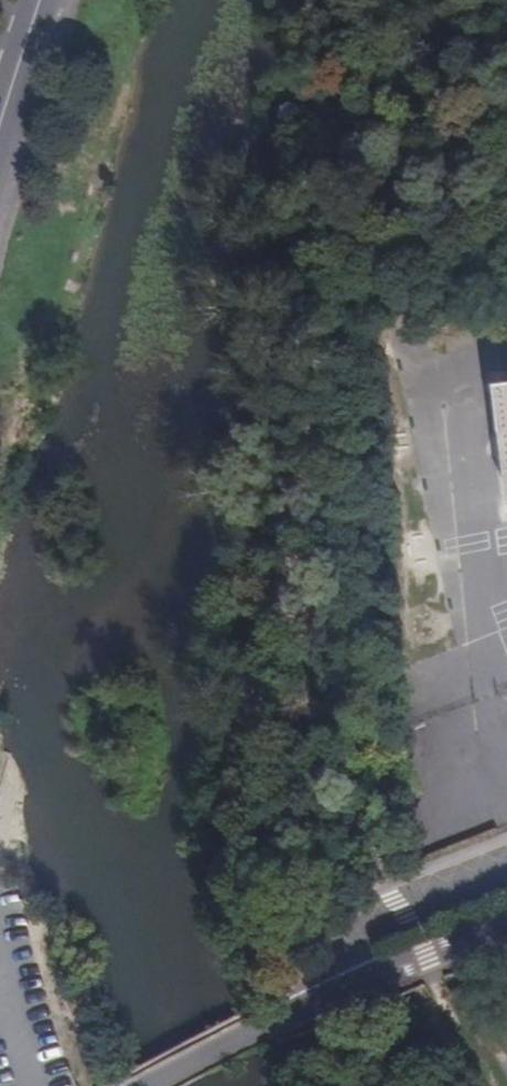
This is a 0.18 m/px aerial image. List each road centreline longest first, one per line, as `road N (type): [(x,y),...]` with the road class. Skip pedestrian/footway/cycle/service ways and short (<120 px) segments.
road 1 (residential): [(506,921),(339,986),(146,1085)]
road 2 (secondary): [(0,125),(40,0)]

